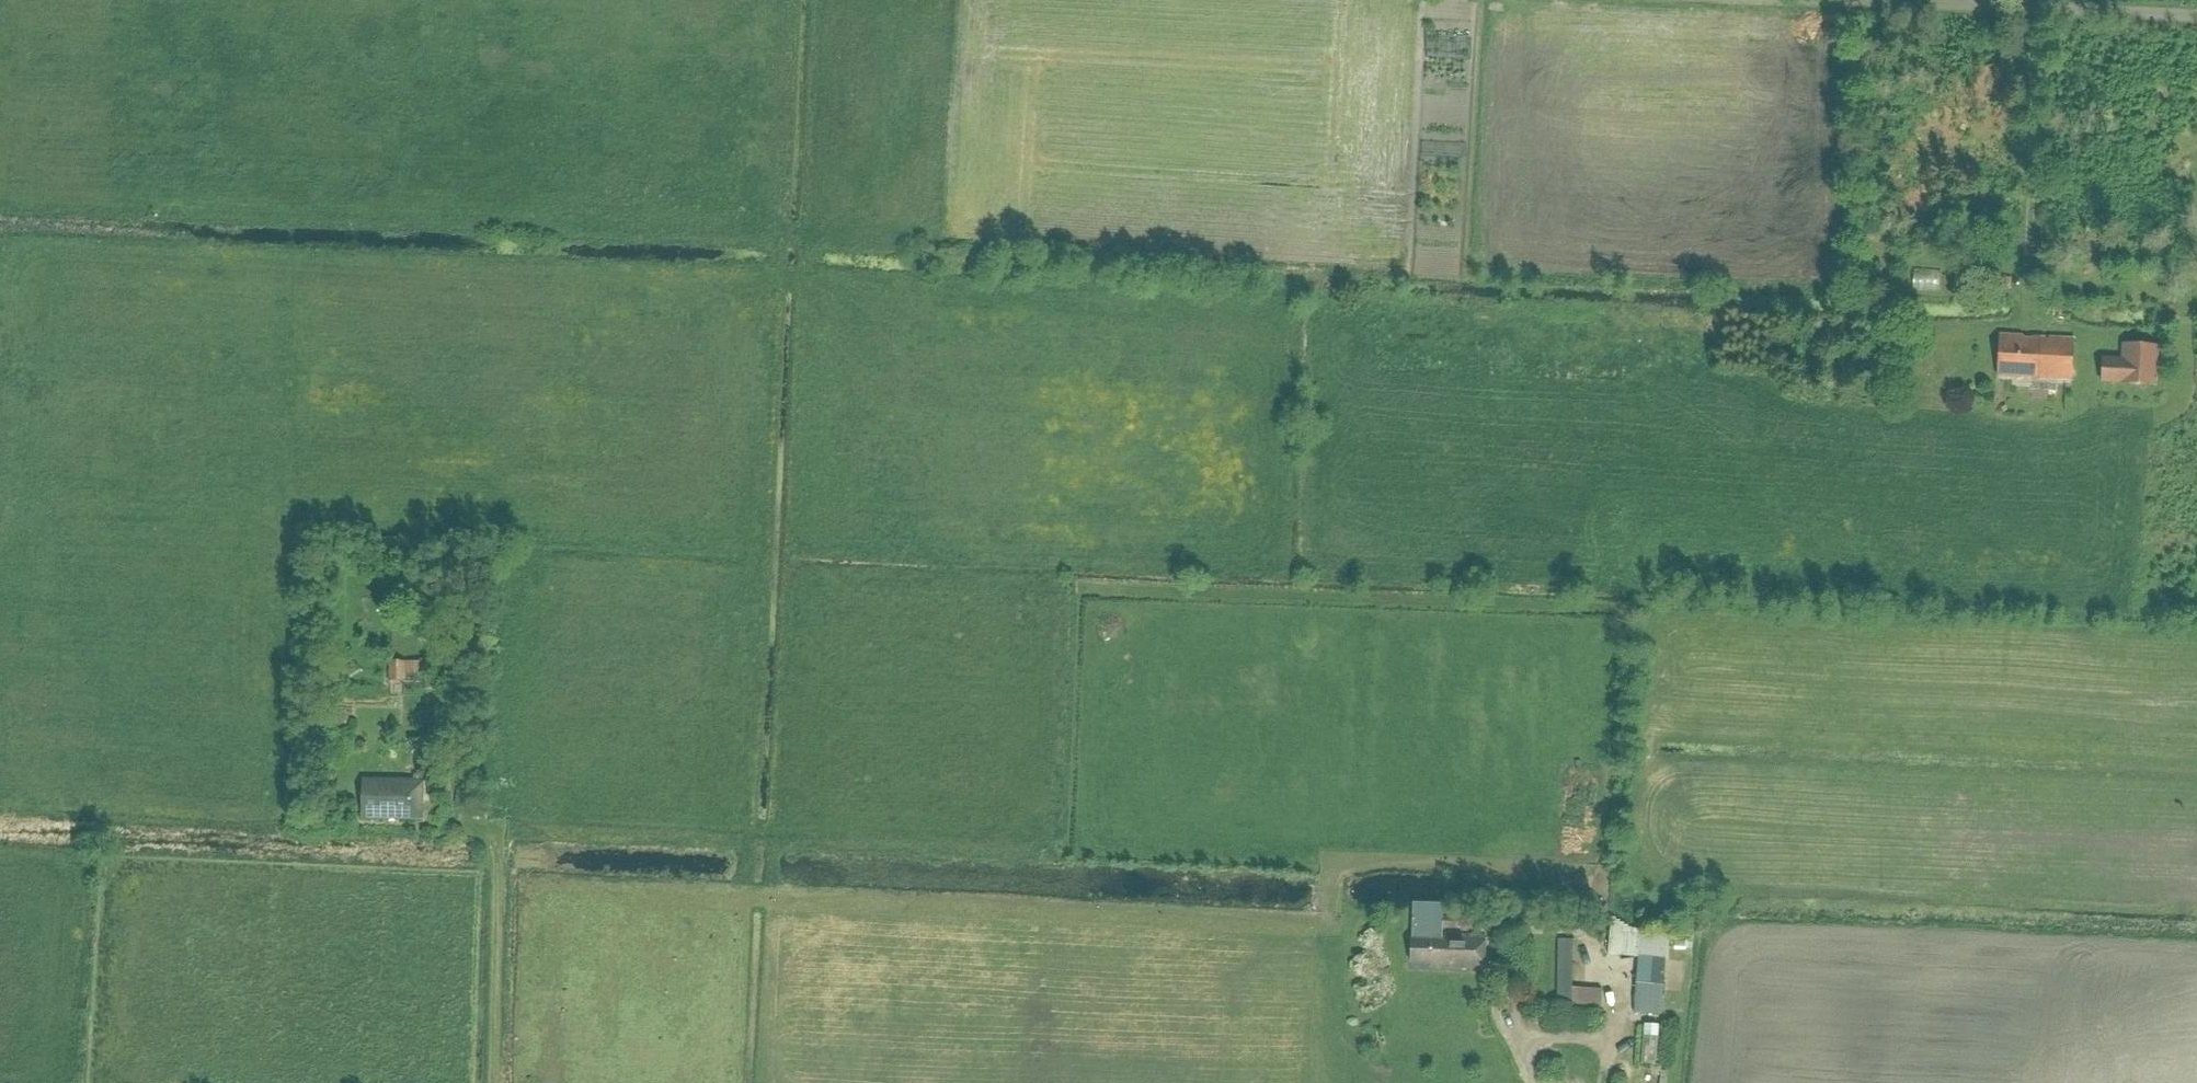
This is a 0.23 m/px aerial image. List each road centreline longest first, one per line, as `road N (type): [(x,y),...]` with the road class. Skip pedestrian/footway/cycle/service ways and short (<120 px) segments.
road 1 (unclassified): [(2196,16),(1847,0)]
road 2 (track): [(466,834),(486,842),(498,859),(491,1082)]

